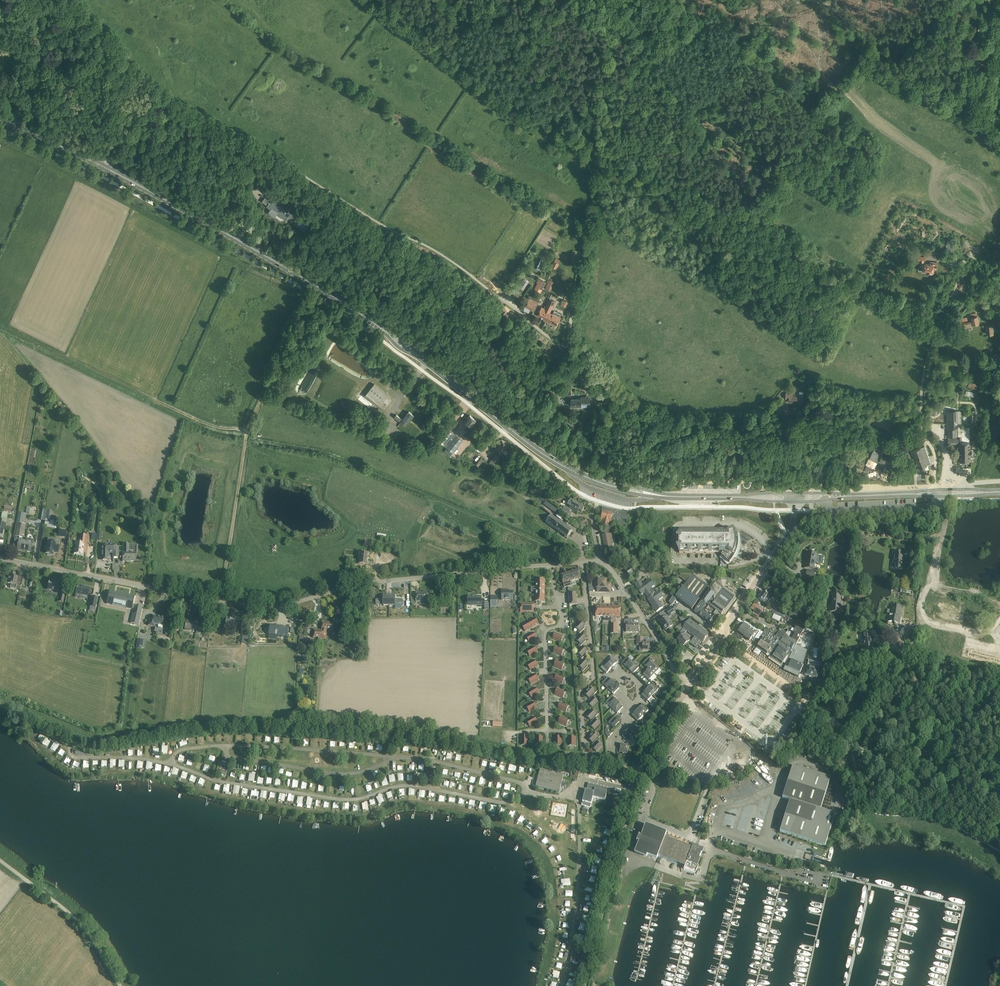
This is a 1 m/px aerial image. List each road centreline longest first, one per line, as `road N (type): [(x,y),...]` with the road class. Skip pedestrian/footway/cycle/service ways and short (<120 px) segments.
road 1 (unclassified): [(549,758),(257,721),(93,746),(0,706)]
road 2 (residential): [(552,566),(376,581),(265,606),(0,559)]
road 3 (primary): [(383,329),(213,226),(0,119)]
road 4 (unclassified): [(794,484),(658,485),(613,469),(606,459),(614,414),(607,388),(500,298)]
road 5 (residential): [(999,681),(935,665),(879,668),(810,694),(768,740),(693,685)]
road 6 (track): [(607,388),(664,422),(799,419),(922,435)]
road 7 (track): [(938,342),(772,225),(711,148)]
road 8 (primary): [(615,487),(542,454),(420,357)]
road 9 (tertiary): [(584,985),(639,769)]
road 10 (track): [(559,129),(382,0)]
road 11 (residential): [(585,763),(581,691),(594,678),(584,562)]
road 12 (residential): [(549,758),(546,631),(563,622),(552,566)]
road 13 (unclassified): [(120,985),(82,926),(0,861)]
road 14 (track): [(964,105),(877,57),(828,2)]
road 15 (residential): [(944,533),(921,619),(983,631),(999,620)]
road 16 (residential): [(693,685),(674,669),(600,559)]
road 17 (tertiary): [(693,685),(775,556)]
road 18 (unclassified): [(878,648),(912,625),(919,547),(944,533)]
road 19 (unclassified): [(938,342),(922,396),(933,486)]
road 20 (residential): [(933,486),(811,485)]

